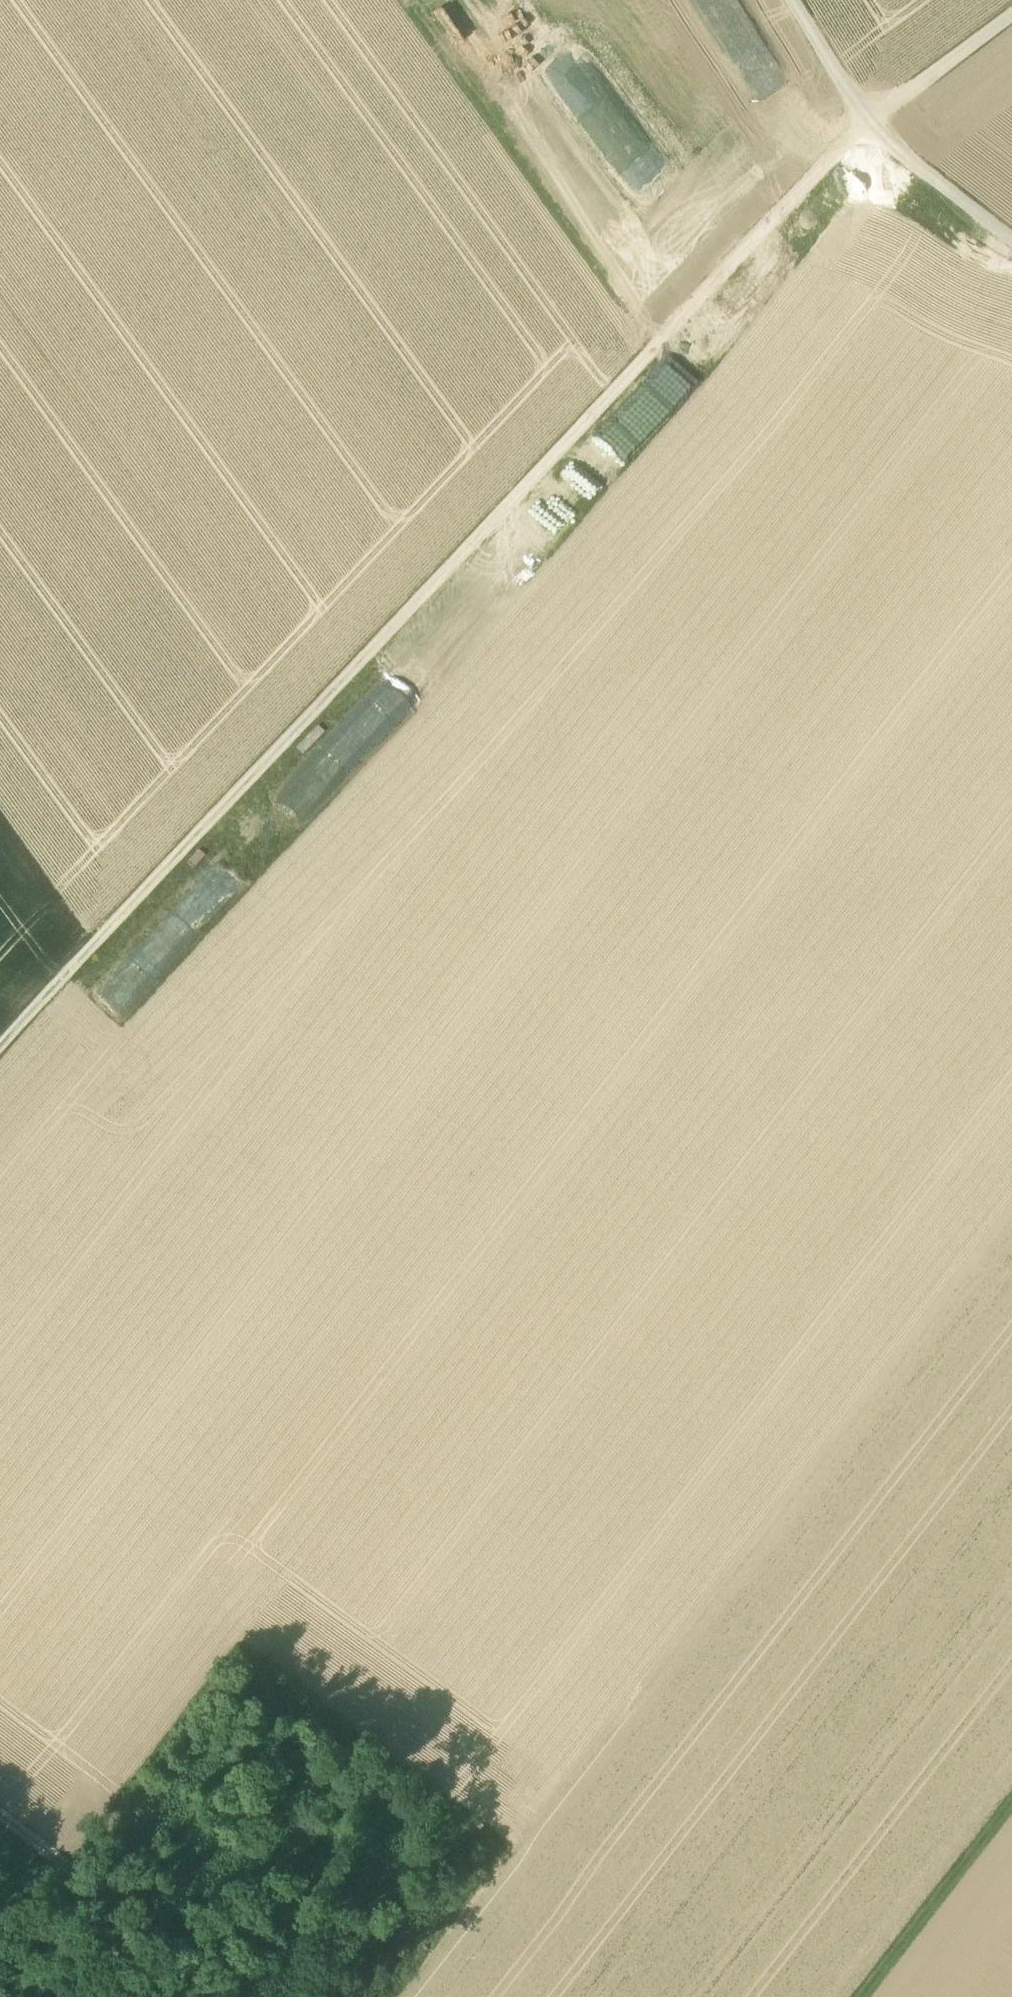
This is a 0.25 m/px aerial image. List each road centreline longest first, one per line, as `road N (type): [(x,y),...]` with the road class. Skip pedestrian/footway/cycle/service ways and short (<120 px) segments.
road 1 (track): [(0,1047),(864,122)]
road 2 (track): [(789,0),(864,122),(1011,238)]
road 3 (track): [(231,1996),(0,1817)]
road 4 (track): [(857,1996),(1011,1799)]
road 5 (track): [(1011,13),(864,122)]

